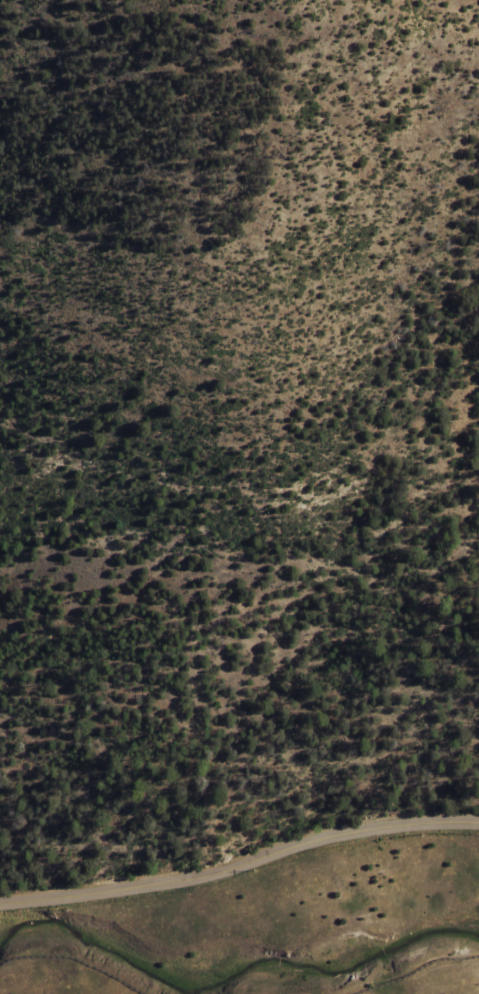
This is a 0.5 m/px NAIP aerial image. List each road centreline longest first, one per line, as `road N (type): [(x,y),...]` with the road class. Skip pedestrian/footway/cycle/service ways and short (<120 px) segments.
road 1 (residential): [(478,825),(365,827),(172,883),(0,909)]

